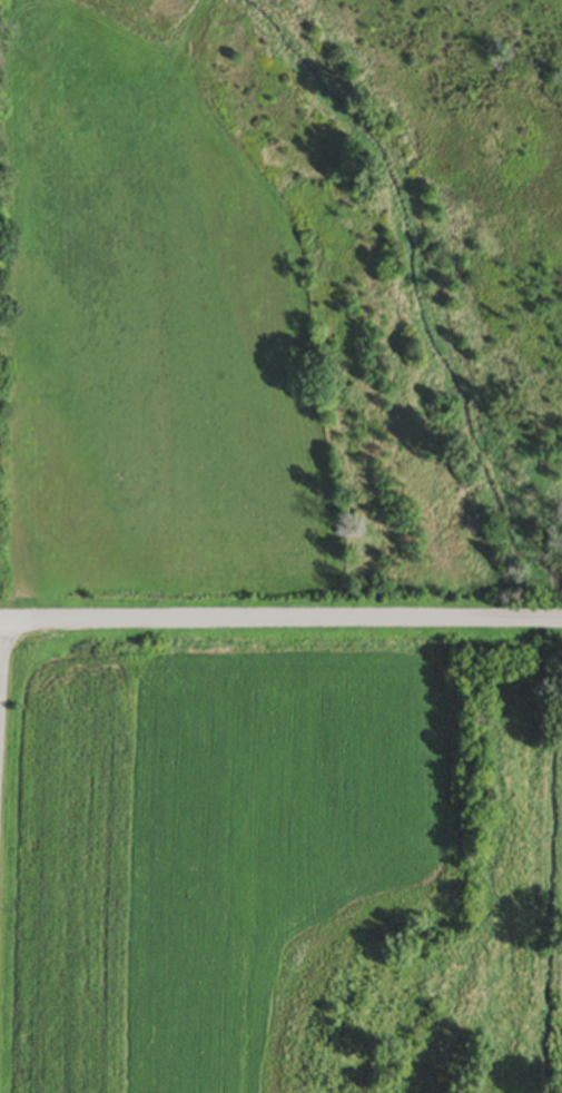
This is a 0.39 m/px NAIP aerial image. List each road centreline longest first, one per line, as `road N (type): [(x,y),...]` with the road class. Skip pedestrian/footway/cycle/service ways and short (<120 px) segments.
road 1 (residential): [(0,617),(561,614)]

